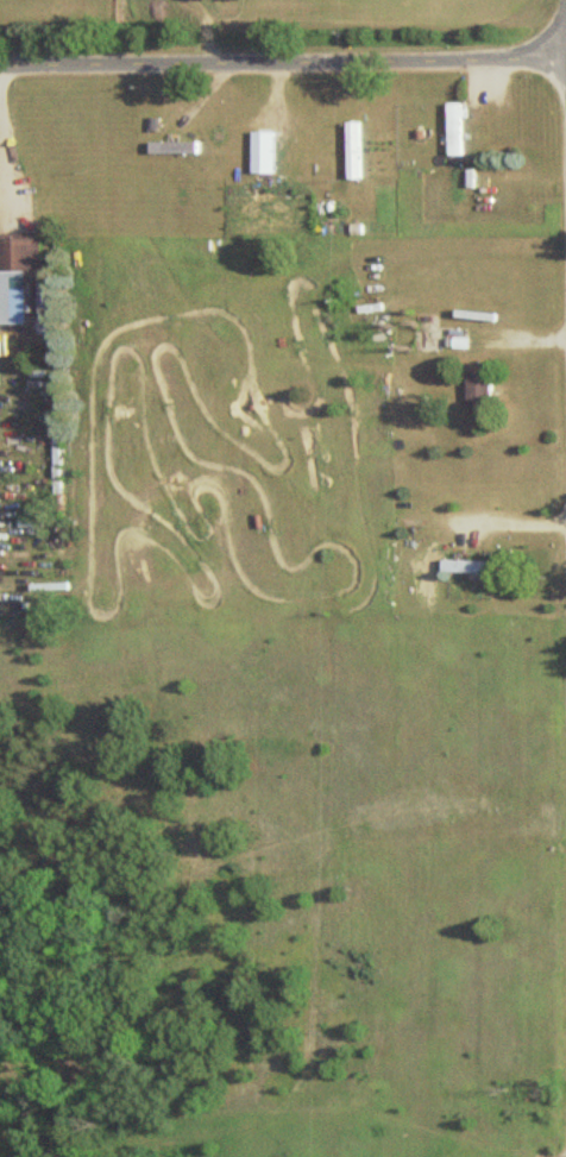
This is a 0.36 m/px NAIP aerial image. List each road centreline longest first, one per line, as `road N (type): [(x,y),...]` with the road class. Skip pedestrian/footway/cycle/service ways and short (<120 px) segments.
road 1 (residential): [(0,67),(565,63)]
road 2 (residential): [(565,1156),(565,1002)]

